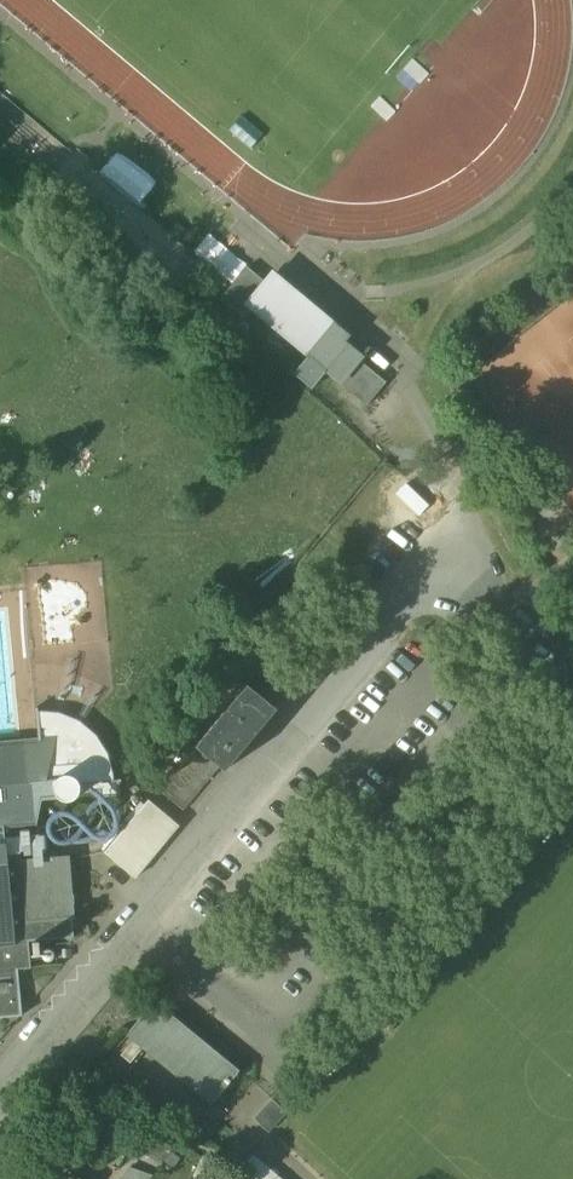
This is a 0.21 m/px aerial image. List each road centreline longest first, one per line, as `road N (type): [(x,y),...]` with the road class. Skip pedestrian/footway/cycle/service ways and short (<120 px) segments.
road 1 (residential): [(0,1083),(441,574),(572,683)]

